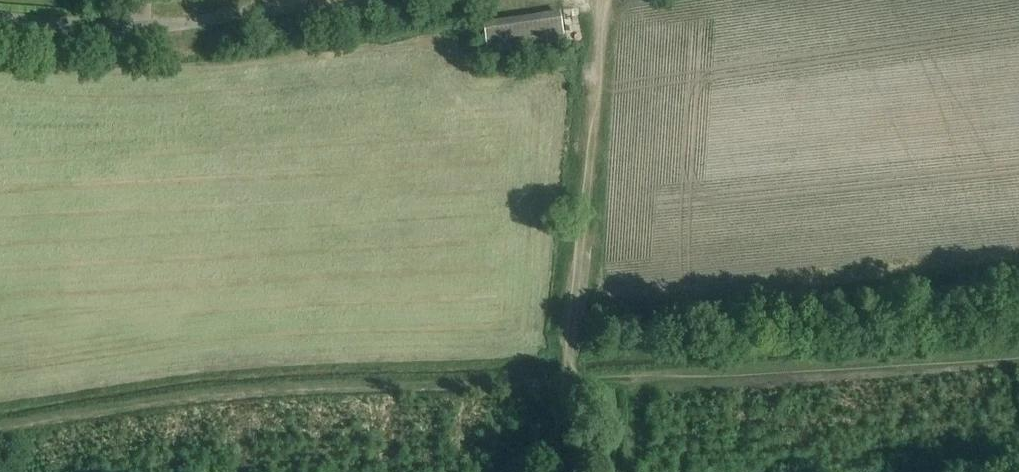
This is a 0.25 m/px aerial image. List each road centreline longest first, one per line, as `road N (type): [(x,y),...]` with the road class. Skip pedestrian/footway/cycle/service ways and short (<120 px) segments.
road 1 (track): [(568,370),(604,0)]
road 2 (unclassified): [(0,22),(109,28),(194,21)]
road 3 (track): [(194,21),(334,0)]

